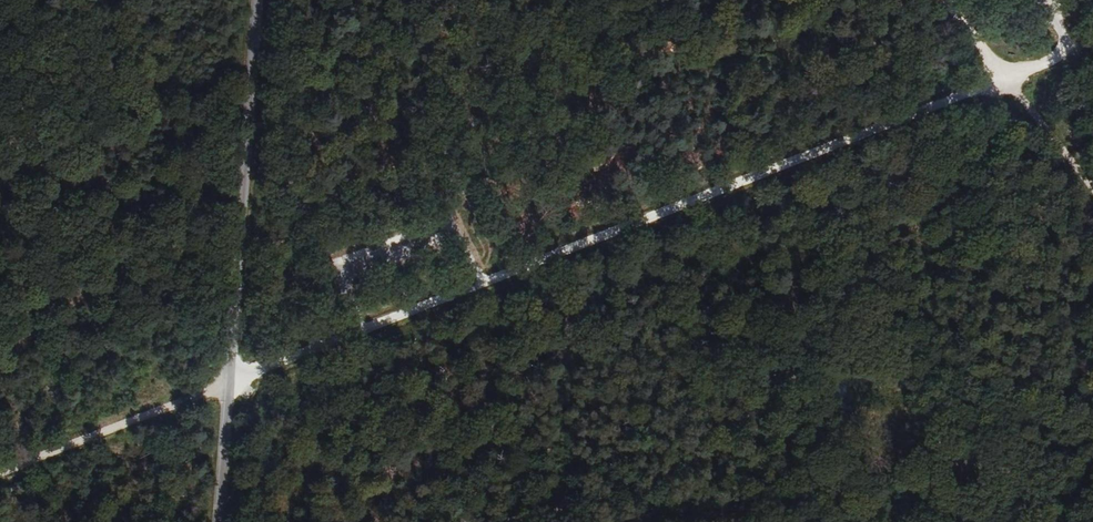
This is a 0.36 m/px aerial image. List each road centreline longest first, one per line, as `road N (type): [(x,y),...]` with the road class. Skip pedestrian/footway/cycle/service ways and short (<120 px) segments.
road 1 (unclassified): [(939,0),(1001,79),(227,384)]
road 2 (unclassified): [(260,0),(227,384)]
road 3 (track): [(227,384),(0,475)]
road 4 (track): [(1092,191),(1001,79)]
road 5 (unclassified): [(227,384),(219,521)]

